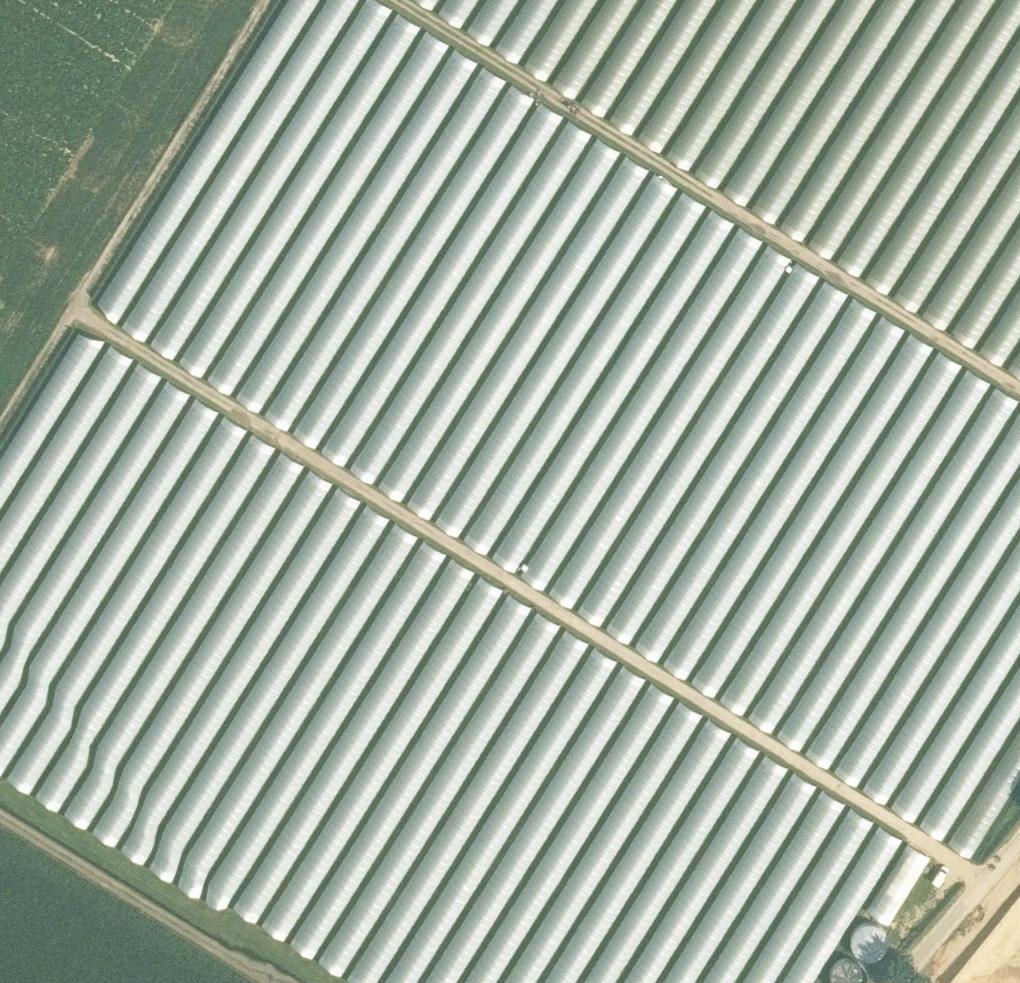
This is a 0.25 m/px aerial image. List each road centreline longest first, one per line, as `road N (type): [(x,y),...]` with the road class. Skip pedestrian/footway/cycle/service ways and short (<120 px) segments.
road 1 (track): [(0,447),(278,0)]
road 2 (track): [(0,816),(268,982)]
road 3 (track): [(916,982),(1019,862)]

